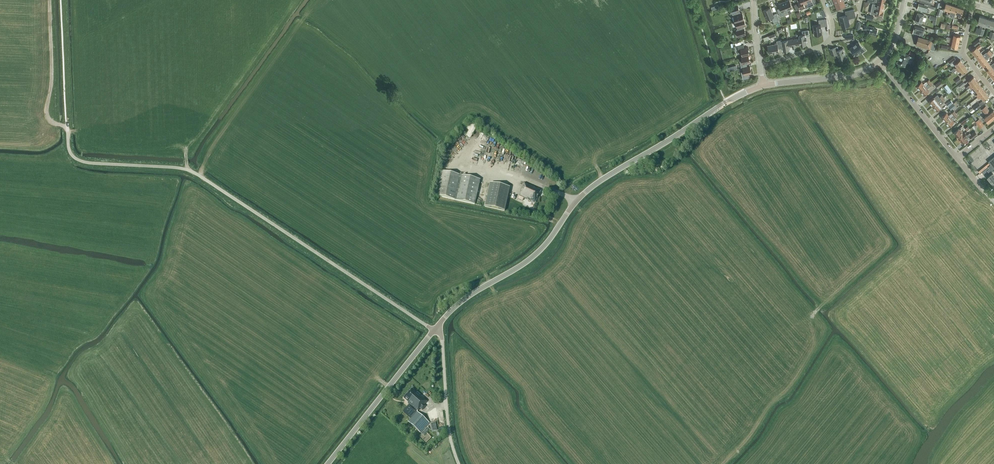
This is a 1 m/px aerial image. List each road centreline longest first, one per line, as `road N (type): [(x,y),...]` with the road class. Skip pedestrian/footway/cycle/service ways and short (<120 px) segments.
road 1 (unclassified): [(434,331),(195,173),(77,160),(67,123)]
road 2 (tertiary): [(436,328),(464,299),(534,257),(594,185),(764,85)]
road 3 (tertiary): [(328,463),(434,331)]
road 4 (unclassified): [(458,463),(436,328)]
road 5 (unclassified): [(957,158),(879,61)]

